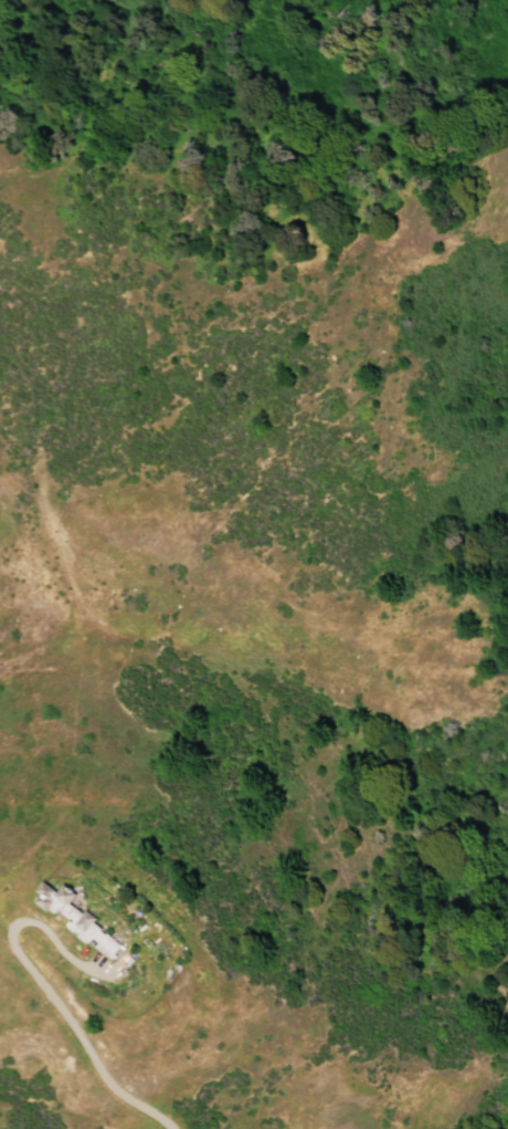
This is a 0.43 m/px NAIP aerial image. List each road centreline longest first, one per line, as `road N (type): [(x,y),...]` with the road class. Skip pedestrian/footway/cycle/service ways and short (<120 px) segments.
road 1 (track): [(171,1128),(104,1079),(14,950),(12,929),(33,922),(75,962),(113,969)]

